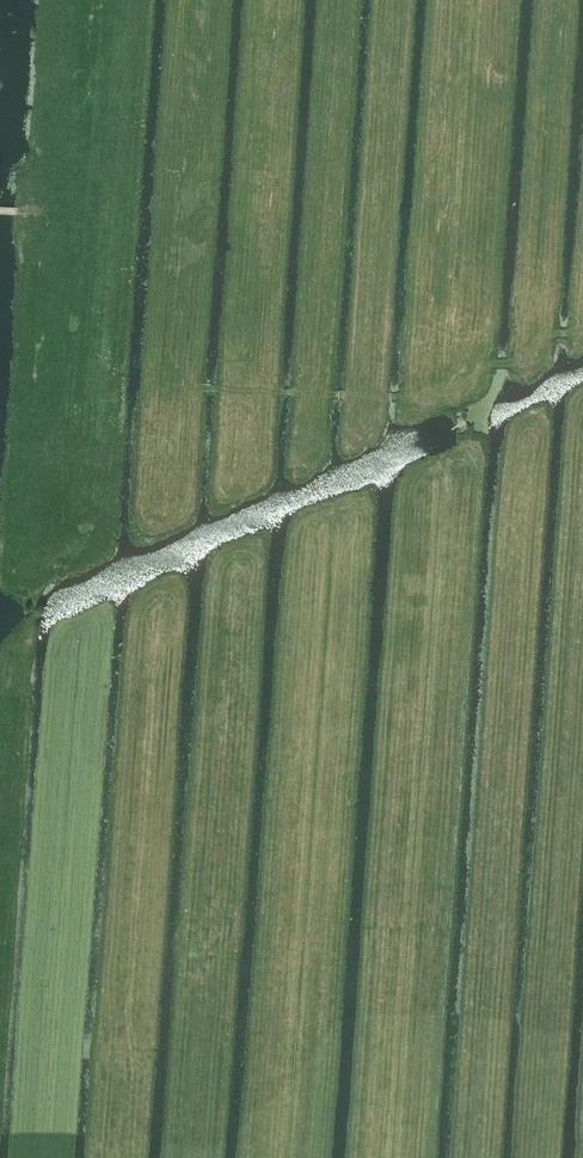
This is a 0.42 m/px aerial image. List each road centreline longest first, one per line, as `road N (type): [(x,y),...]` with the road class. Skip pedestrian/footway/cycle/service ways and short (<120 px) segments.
road 1 (track): [(425,1157),(475,477),(454,395)]
road 2 (track): [(177,354),(174,381),(200,389),(454,395),(476,361),(510,361),(544,331),(582,327)]

